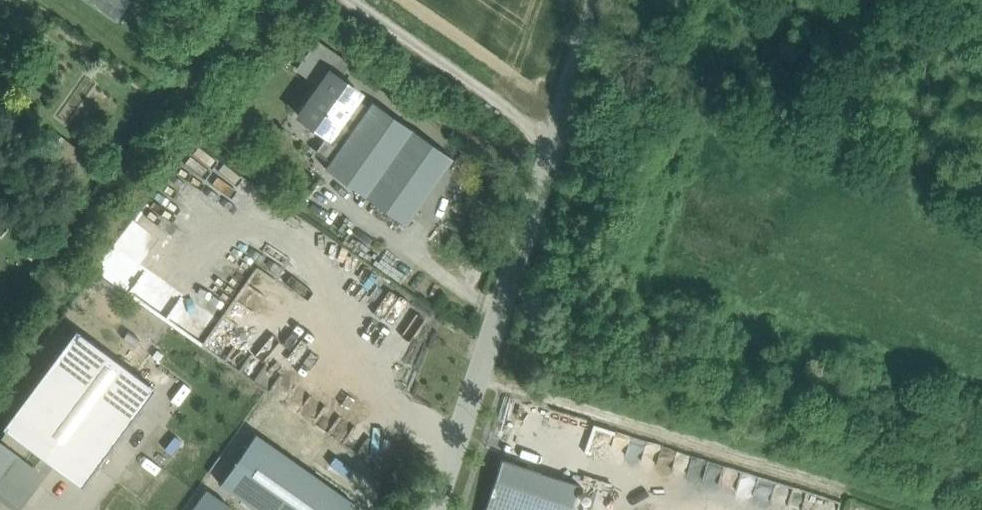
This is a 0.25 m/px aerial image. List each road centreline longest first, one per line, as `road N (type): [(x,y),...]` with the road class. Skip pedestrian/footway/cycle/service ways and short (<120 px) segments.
road 1 (unclassified): [(540,185),(435,509)]
road 2 (track): [(552,141),(349,0)]
road 3 (track): [(540,185),(594,0)]

